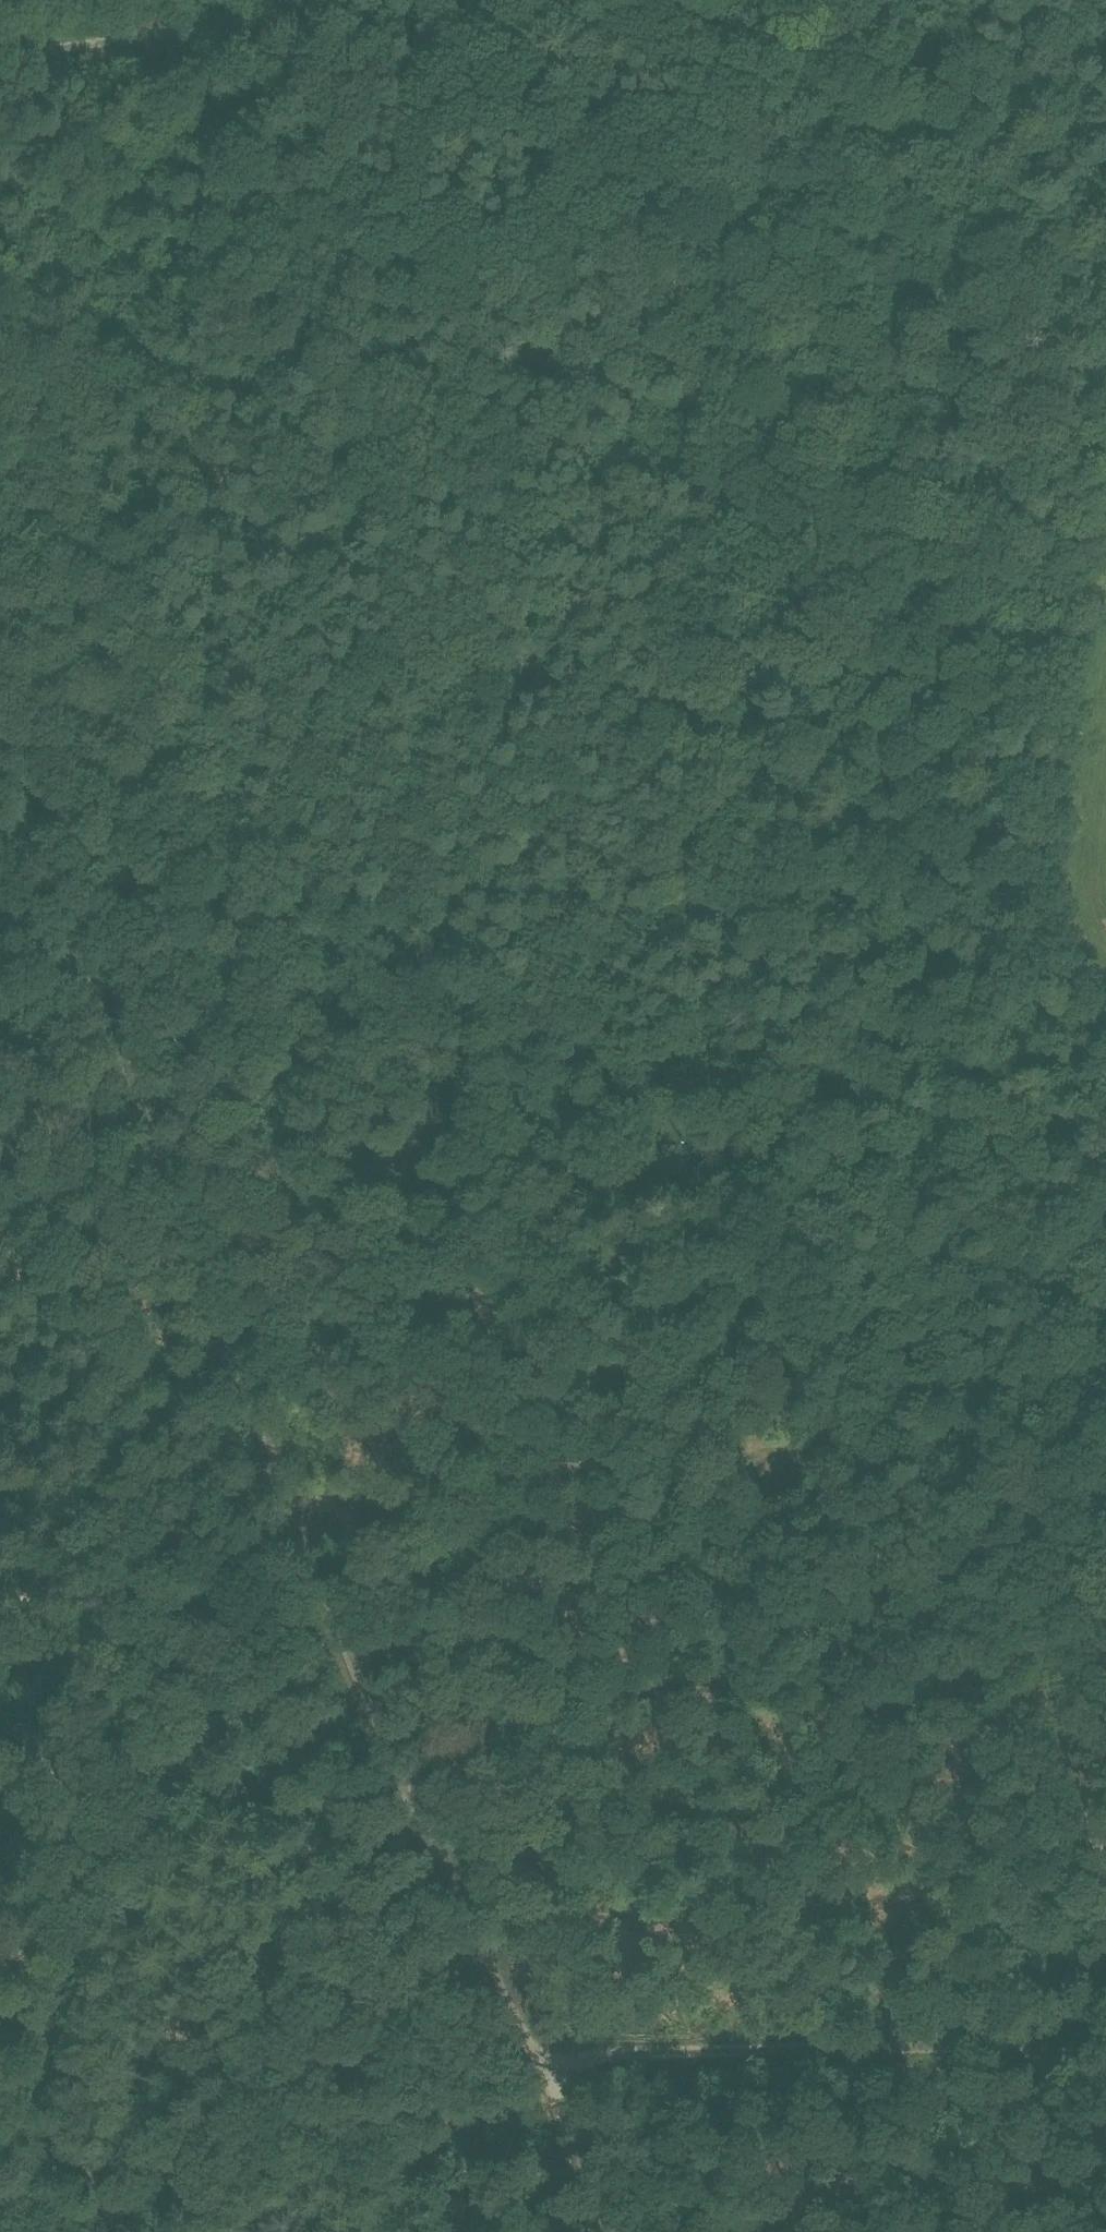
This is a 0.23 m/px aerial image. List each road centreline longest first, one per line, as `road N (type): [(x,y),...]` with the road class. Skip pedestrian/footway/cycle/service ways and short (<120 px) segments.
road 1 (track): [(236,1359),(376,1713),(532,2061)]
road 2 (track): [(0,742),(236,1359)]
road 3 (track): [(532,2061),(1105,2047)]
road 4 (track): [(336,0),(0,39)]
road 5 (track): [(532,2061),(614,2231)]

